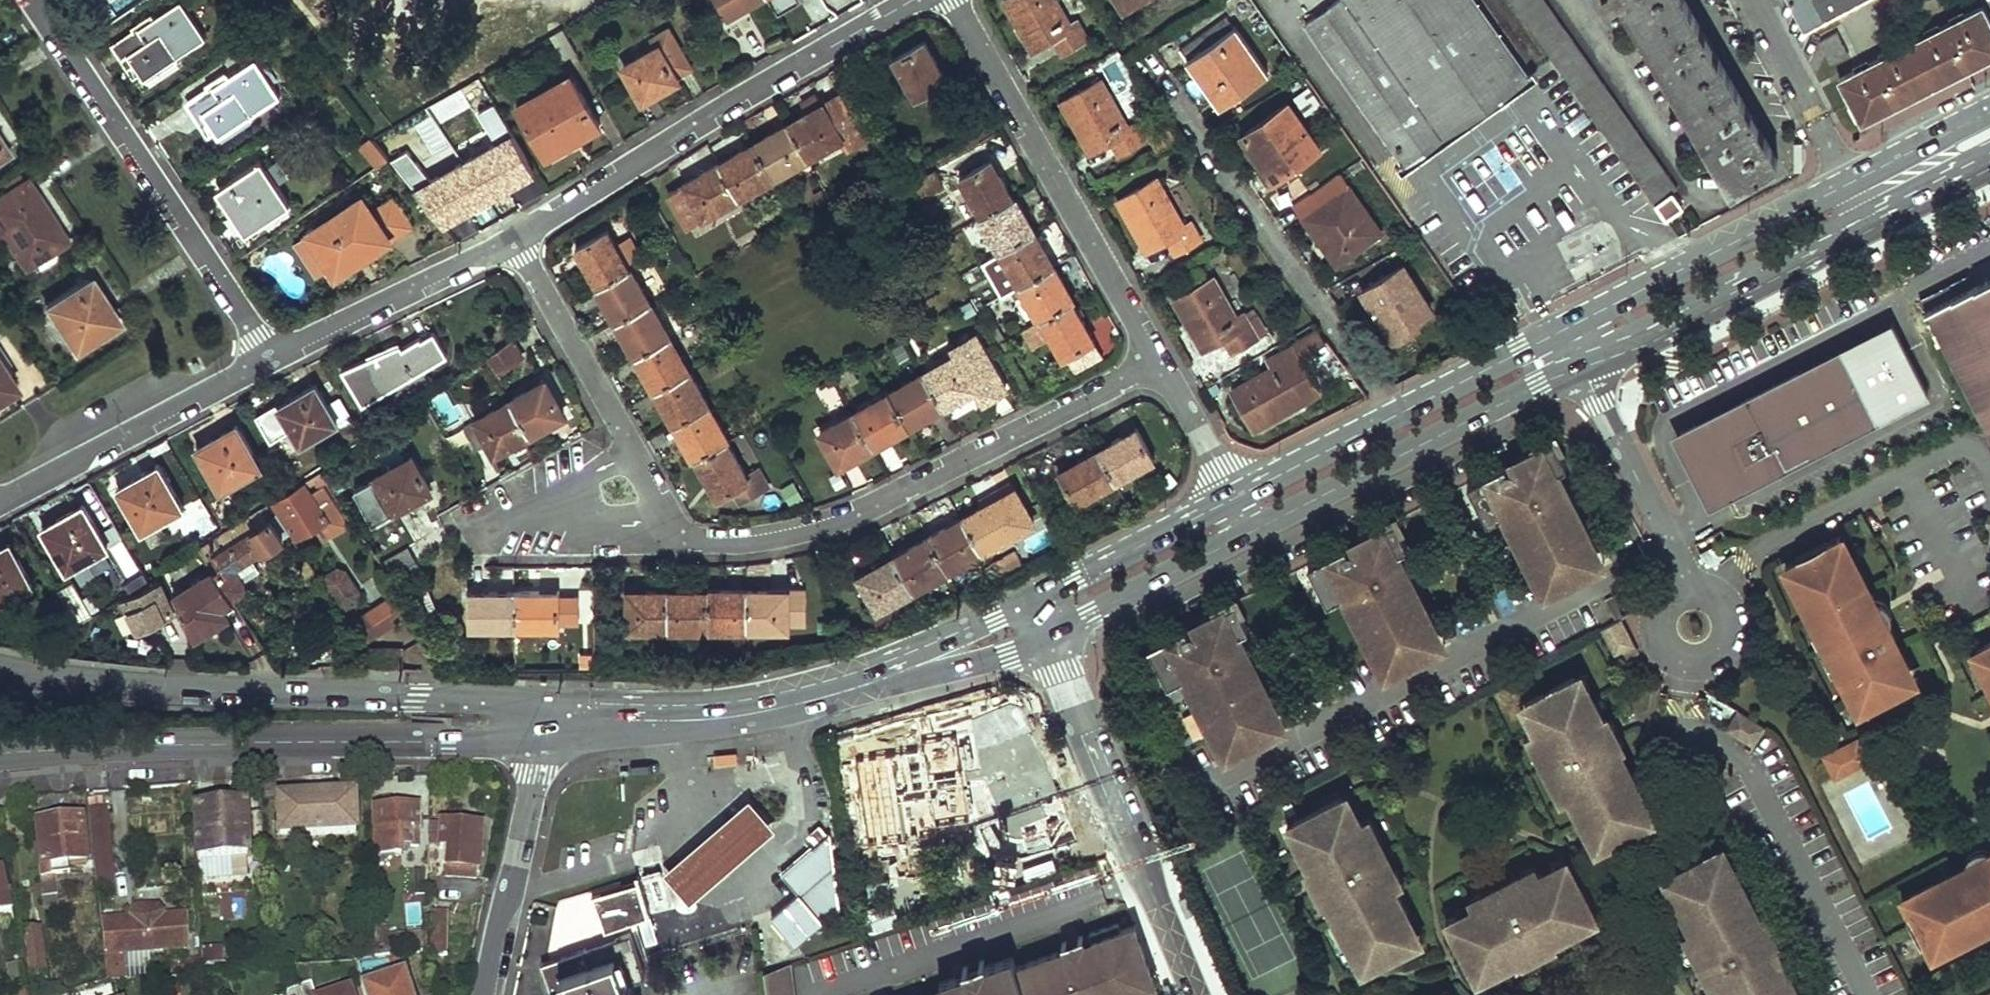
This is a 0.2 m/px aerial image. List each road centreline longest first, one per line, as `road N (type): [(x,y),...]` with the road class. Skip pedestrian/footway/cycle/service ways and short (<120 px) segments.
road 1 (residential): [(1158,366),(808,536),(695,544),(674,528),(514,239)]
road 2 (tertiary): [(543,720),(484,701),(150,689),(0,672)]
road 3 (secondary): [(543,720),(447,742),(0,752)]
road 4 (secondary): [(1989,112),(1559,331)]
road 5 (residential): [(514,239),(789,66),(913,0)]
road 6 (residential): [(1126,599),(1150,607),(1515,421),(1518,392)]
road 7 (secondary): [(1578,362),(1989,158)]
road 8 (residential): [(37,0),(271,360)]
road 9 (residential): [(953,0),(1158,366)]
road 10 (residential): [(1200,994),(1052,640)]
road 11 (secondary): [(1559,331),(1238,495)]
road 12 (residential): [(0,503),(271,360)]
road 13 (secondary): [(1258,530),(1518,392)]
road 14 (residential): [(1578,362),(1667,536),(1697,625)]
road 15 (residential): [(485,994),(543,720)]
road 16 (residential): [(271,360),(514,239)]
road 17 (secondary): [(794,704),(1052,640)]
road 18 (secondary): [(1035,598),(794,704)]
road 19 (secondary): [(794,704),(683,721),(543,720)]
road 20 (secondary): [(1238,495),(1035,598)]
road 21 (residential): [(1158,366),(1238,495)]
road 22 (secondary): [(1126,599),(1258,530)]

